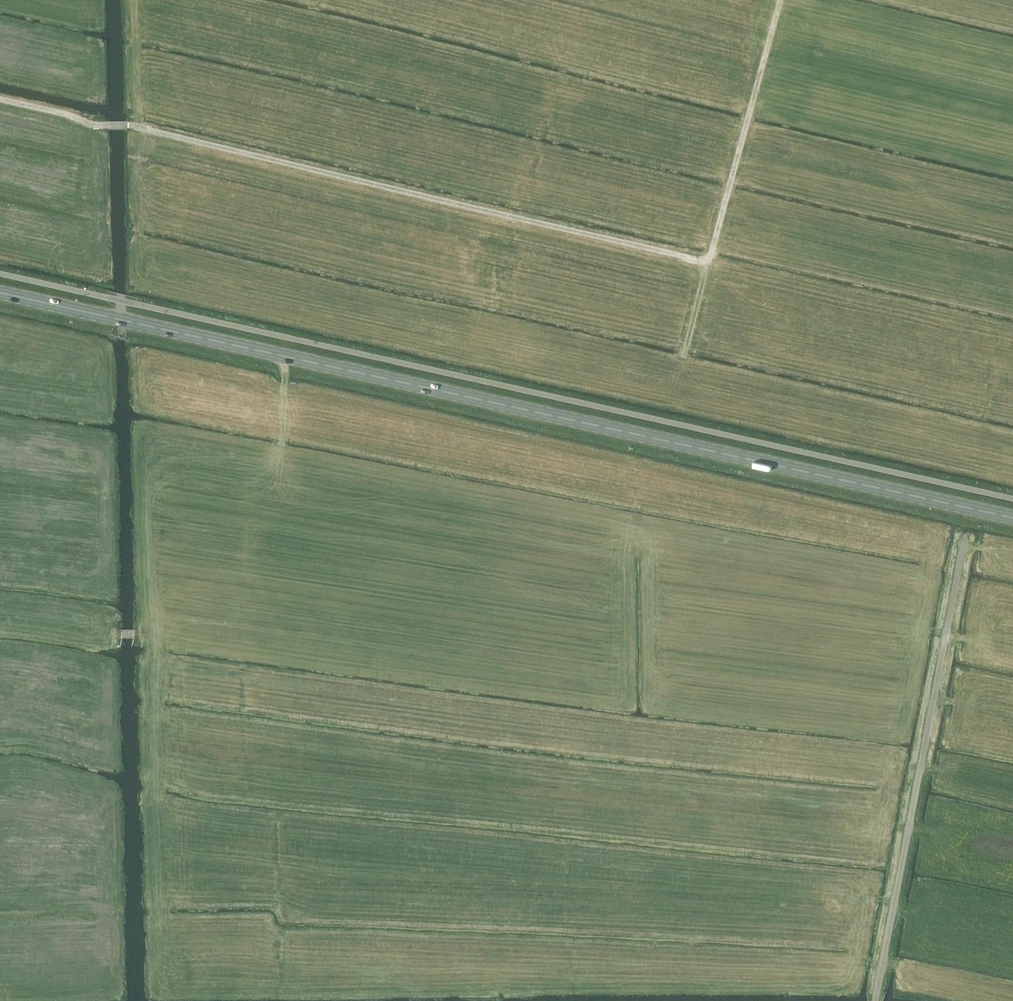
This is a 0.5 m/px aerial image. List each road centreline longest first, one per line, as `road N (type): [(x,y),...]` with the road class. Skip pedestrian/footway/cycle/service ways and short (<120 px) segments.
road 1 (secondary): [(1012,518),(0,291)]
road 2 (track): [(709,260),(131,125)]
road 3 (track): [(242,947),(183,923),(183,632),(119,635),(0,616)]
road 4 (unclassified): [(877,1000),(966,539)]
road 5 (track): [(183,632),(282,468),(283,355)]
road 6 (track): [(781,0),(709,260)]
road 7 (track): [(133,0),(138,147)]
road 8 (track): [(779,962),(915,970)]
road 9 (track): [(0,99),(131,125)]
road 10 (track): [(865,608),(983,643)]
road 11 (track): [(883,527),(1000,555)]

